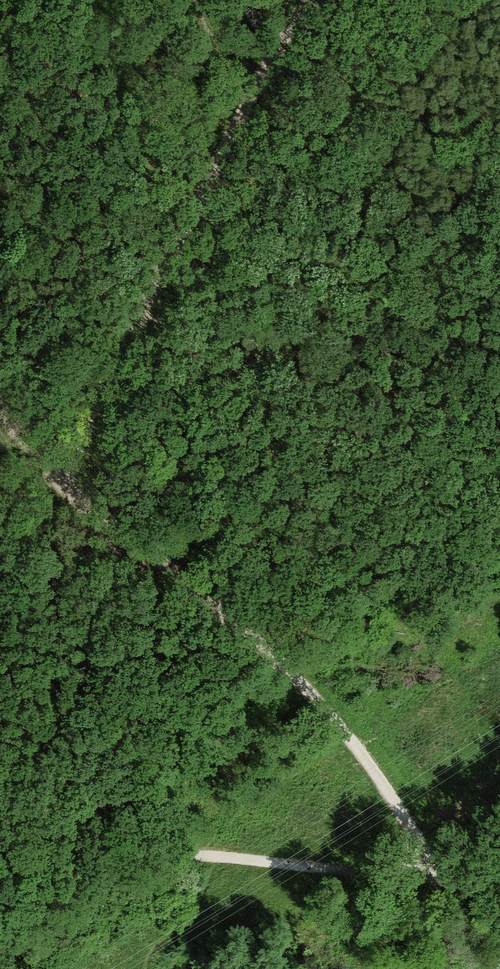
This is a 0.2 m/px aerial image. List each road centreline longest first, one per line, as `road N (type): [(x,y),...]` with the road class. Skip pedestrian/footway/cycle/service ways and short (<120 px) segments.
road 1 (track): [(450,882),(364,752),(314,693),(98,519),(0,404)]
road 2 (track): [(309,0),(228,140),(78,437),(64,483)]
road 3 (track): [(499,899),(450,882),(198,857),(0,920)]

